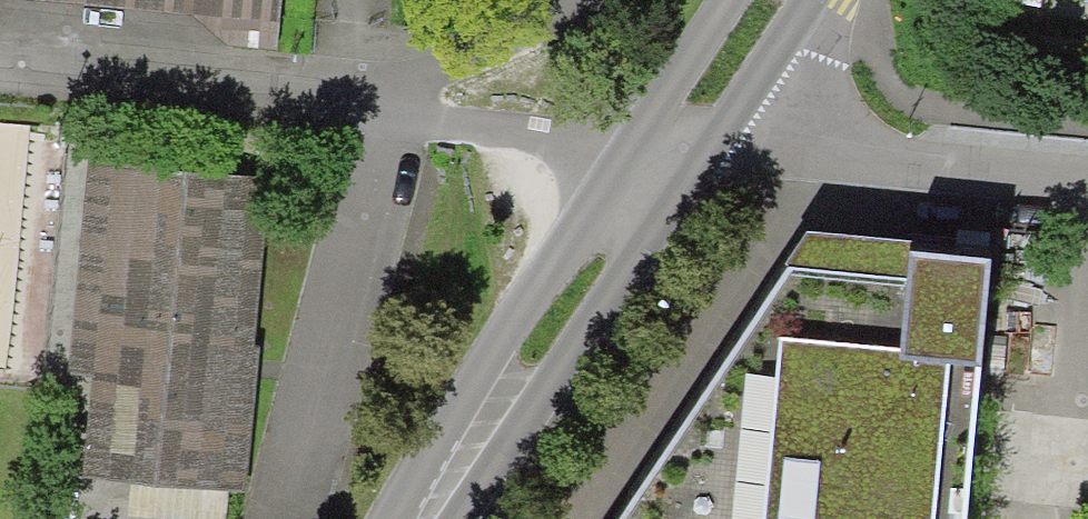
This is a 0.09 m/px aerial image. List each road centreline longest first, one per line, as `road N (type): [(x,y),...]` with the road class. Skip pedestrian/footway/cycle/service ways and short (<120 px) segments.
road 1 (unclassified): [(0,66),(382,99),(526,128),(675,140)]
road 2 (secondary): [(427,518),(675,140)]
road 3 (unclassified): [(1087,182),(675,140)]
road 4 (secondary): [(675,140),(771,0)]

